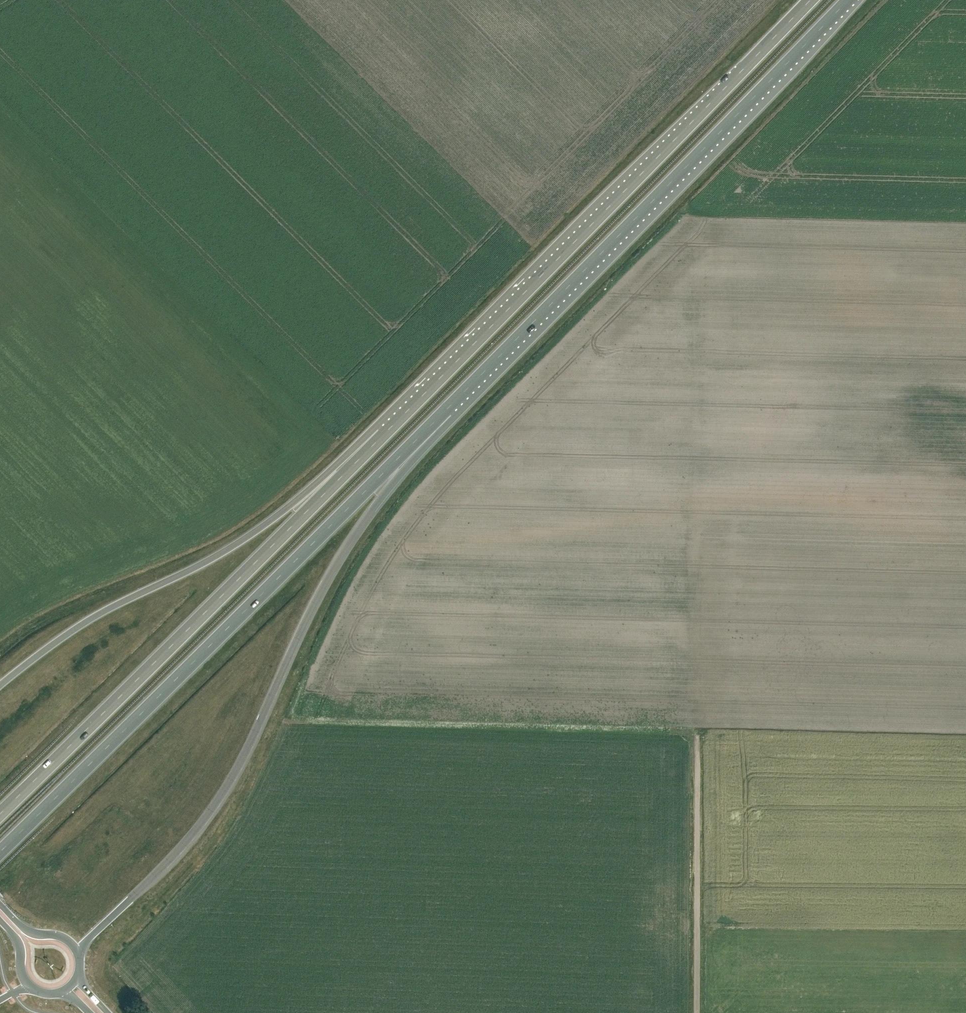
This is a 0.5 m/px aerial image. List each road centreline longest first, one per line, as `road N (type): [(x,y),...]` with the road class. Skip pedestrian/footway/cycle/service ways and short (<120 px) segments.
road 1 (trunk): [(79,958),(217,803),(319,592),(420,437)]
road 2 (trunk): [(420,437),(848,0)]
road 3 (trunk): [(810,0),(384,432)]
road 4 (trunk): [(0,852),(420,437)]
road 5 (trunk): [(384,432),(0,814)]
road 6 (trunk): [(384,432),(264,526),(61,637),(0,684)]
road 7 (unclassified): [(697,1012),(696,738)]

